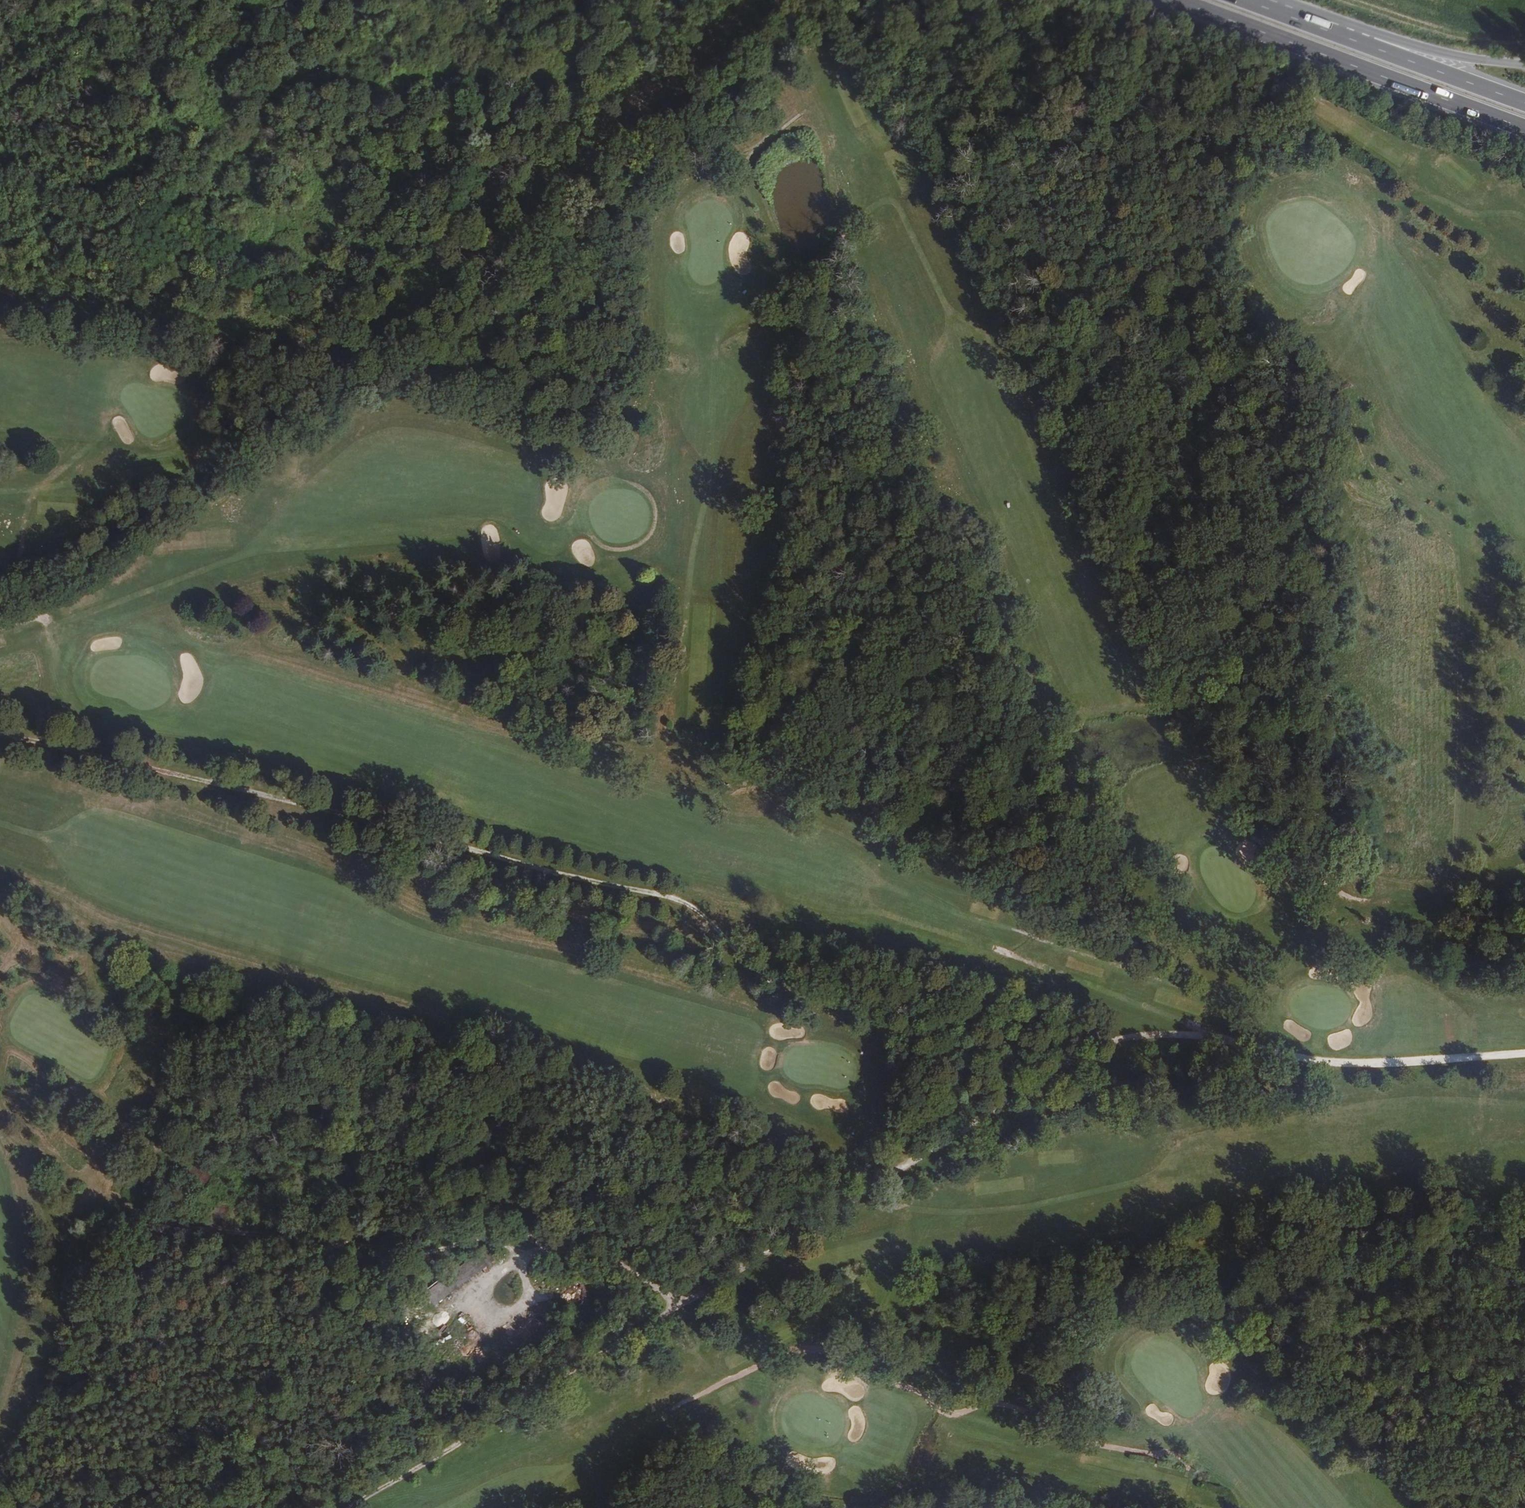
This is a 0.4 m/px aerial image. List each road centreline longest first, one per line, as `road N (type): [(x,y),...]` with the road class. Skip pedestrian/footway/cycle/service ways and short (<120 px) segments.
road 1 (track): [(0,733),(679,900),(728,937),(1113,1043)]
road 2 (trunk): [(1170,0),(1524,130)]
road 3 (trunk): [(1524,105),(1370,48)]
road 4 (trunk): [(1524,65),(1370,48)]
road 5 (trunk): [(1370,48),(1239,0)]

